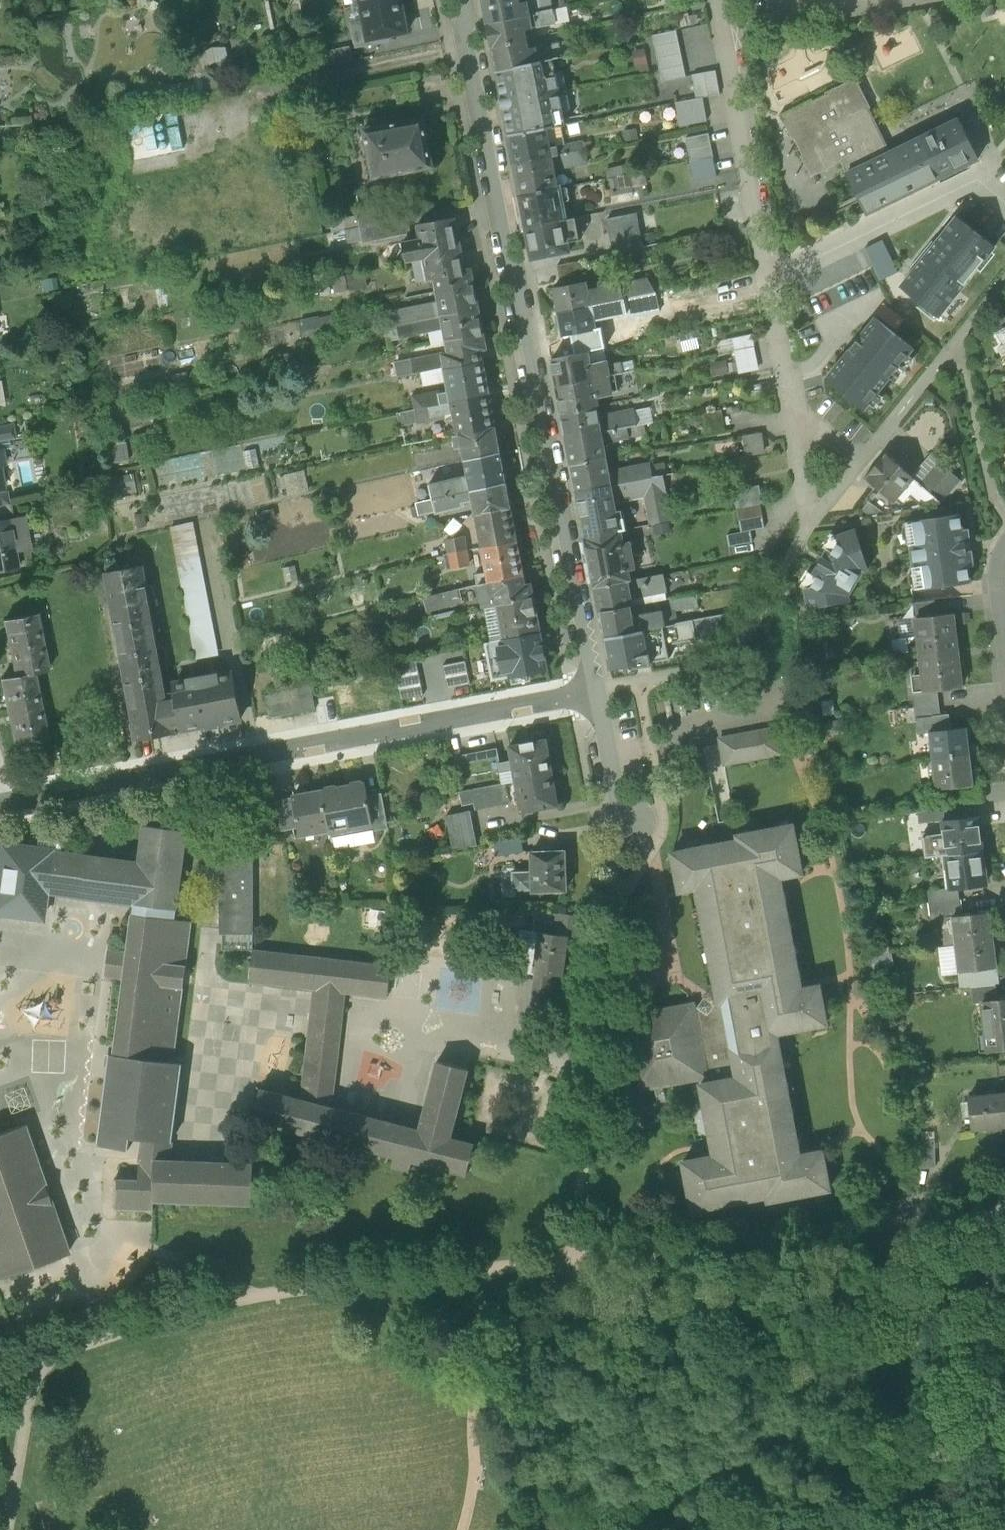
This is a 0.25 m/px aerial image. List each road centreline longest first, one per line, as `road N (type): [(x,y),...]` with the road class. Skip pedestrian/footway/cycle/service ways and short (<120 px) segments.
road 1 (residential): [(463,0),(595,695)]
road 2 (residential): [(1,804),(595,695)]
road 3 (residential): [(720,0),(797,406)]
road 4 (residential): [(797,406),(808,532)]

